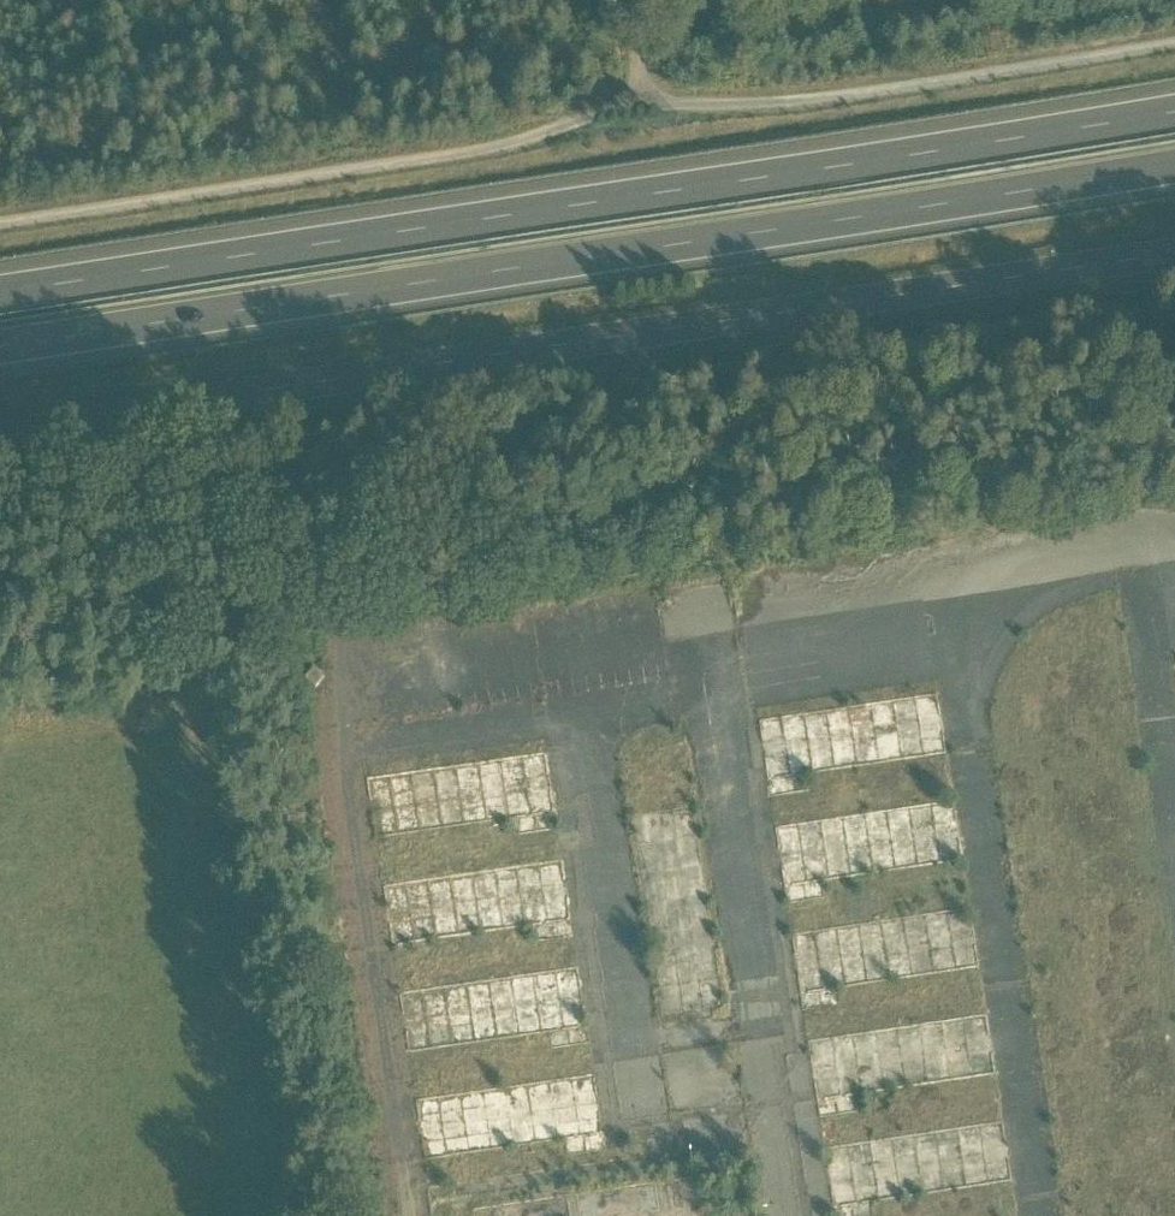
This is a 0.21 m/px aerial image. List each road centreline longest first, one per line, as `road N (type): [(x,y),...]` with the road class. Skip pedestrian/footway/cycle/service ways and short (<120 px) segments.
road 1 (motorway): [(1174,113),(0,295)]
road 2 (motorway): [(0,349),(1174,169)]
road 3 (tertiary): [(0,433),(1174,256)]
road 4 (track): [(645,101),(506,148),(0,224)]
road 5 (track): [(1174,42),(779,103),(645,101)]

